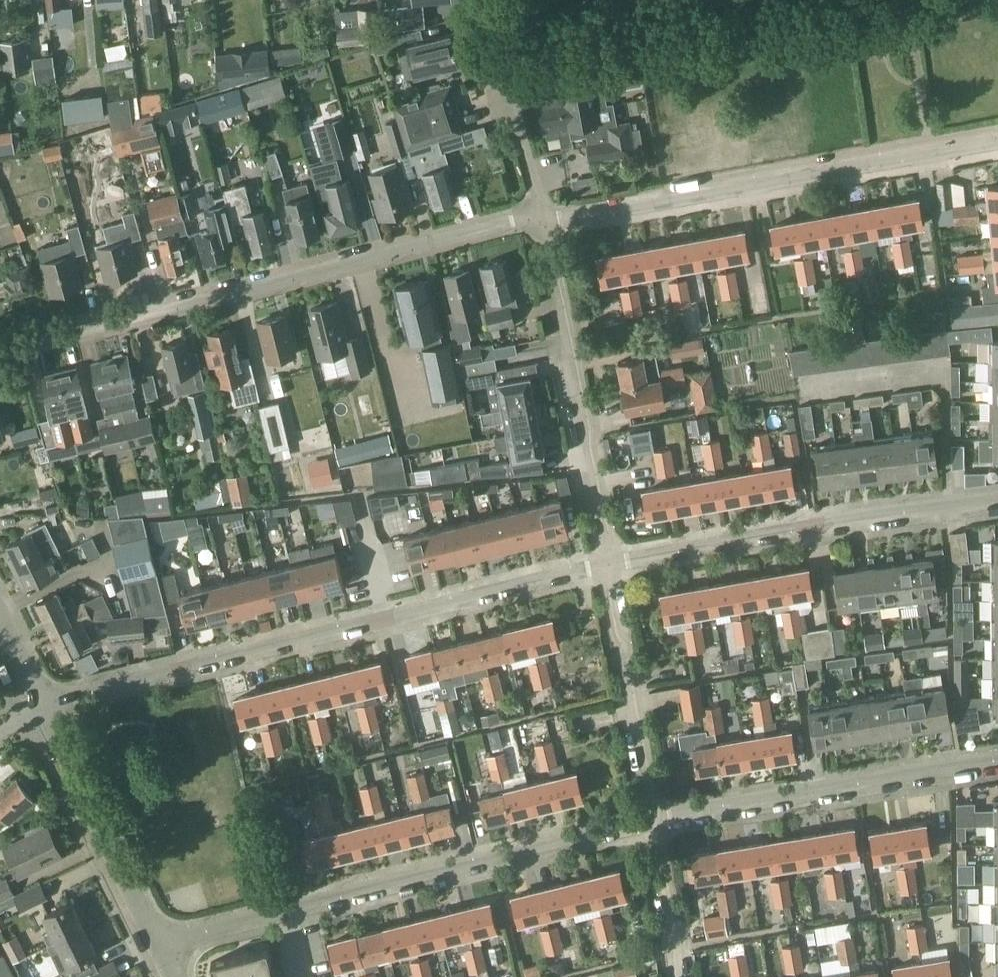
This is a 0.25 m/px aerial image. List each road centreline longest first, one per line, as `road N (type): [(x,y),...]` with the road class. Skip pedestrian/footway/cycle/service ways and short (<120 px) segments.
road 1 (residential): [(48,709),(607,562)]
road 2 (residential): [(0,355),(508,220),(545,218)]
road 3 (residential): [(164,950),(657,821)]
road 4 (residential): [(545,218),(997,140)]
road 5 (residential): [(607,562),(997,499)]
road 6 (residential): [(607,562),(545,218)]
road 7 (residential): [(657,821),(997,764)]
road 8 (residential): [(164,950),(48,709)]
road 9 (residential): [(657,821),(607,562)]
road 10 (residential): [(545,218),(489,0)]
road 11 (residential): [(683,976),(657,821)]

